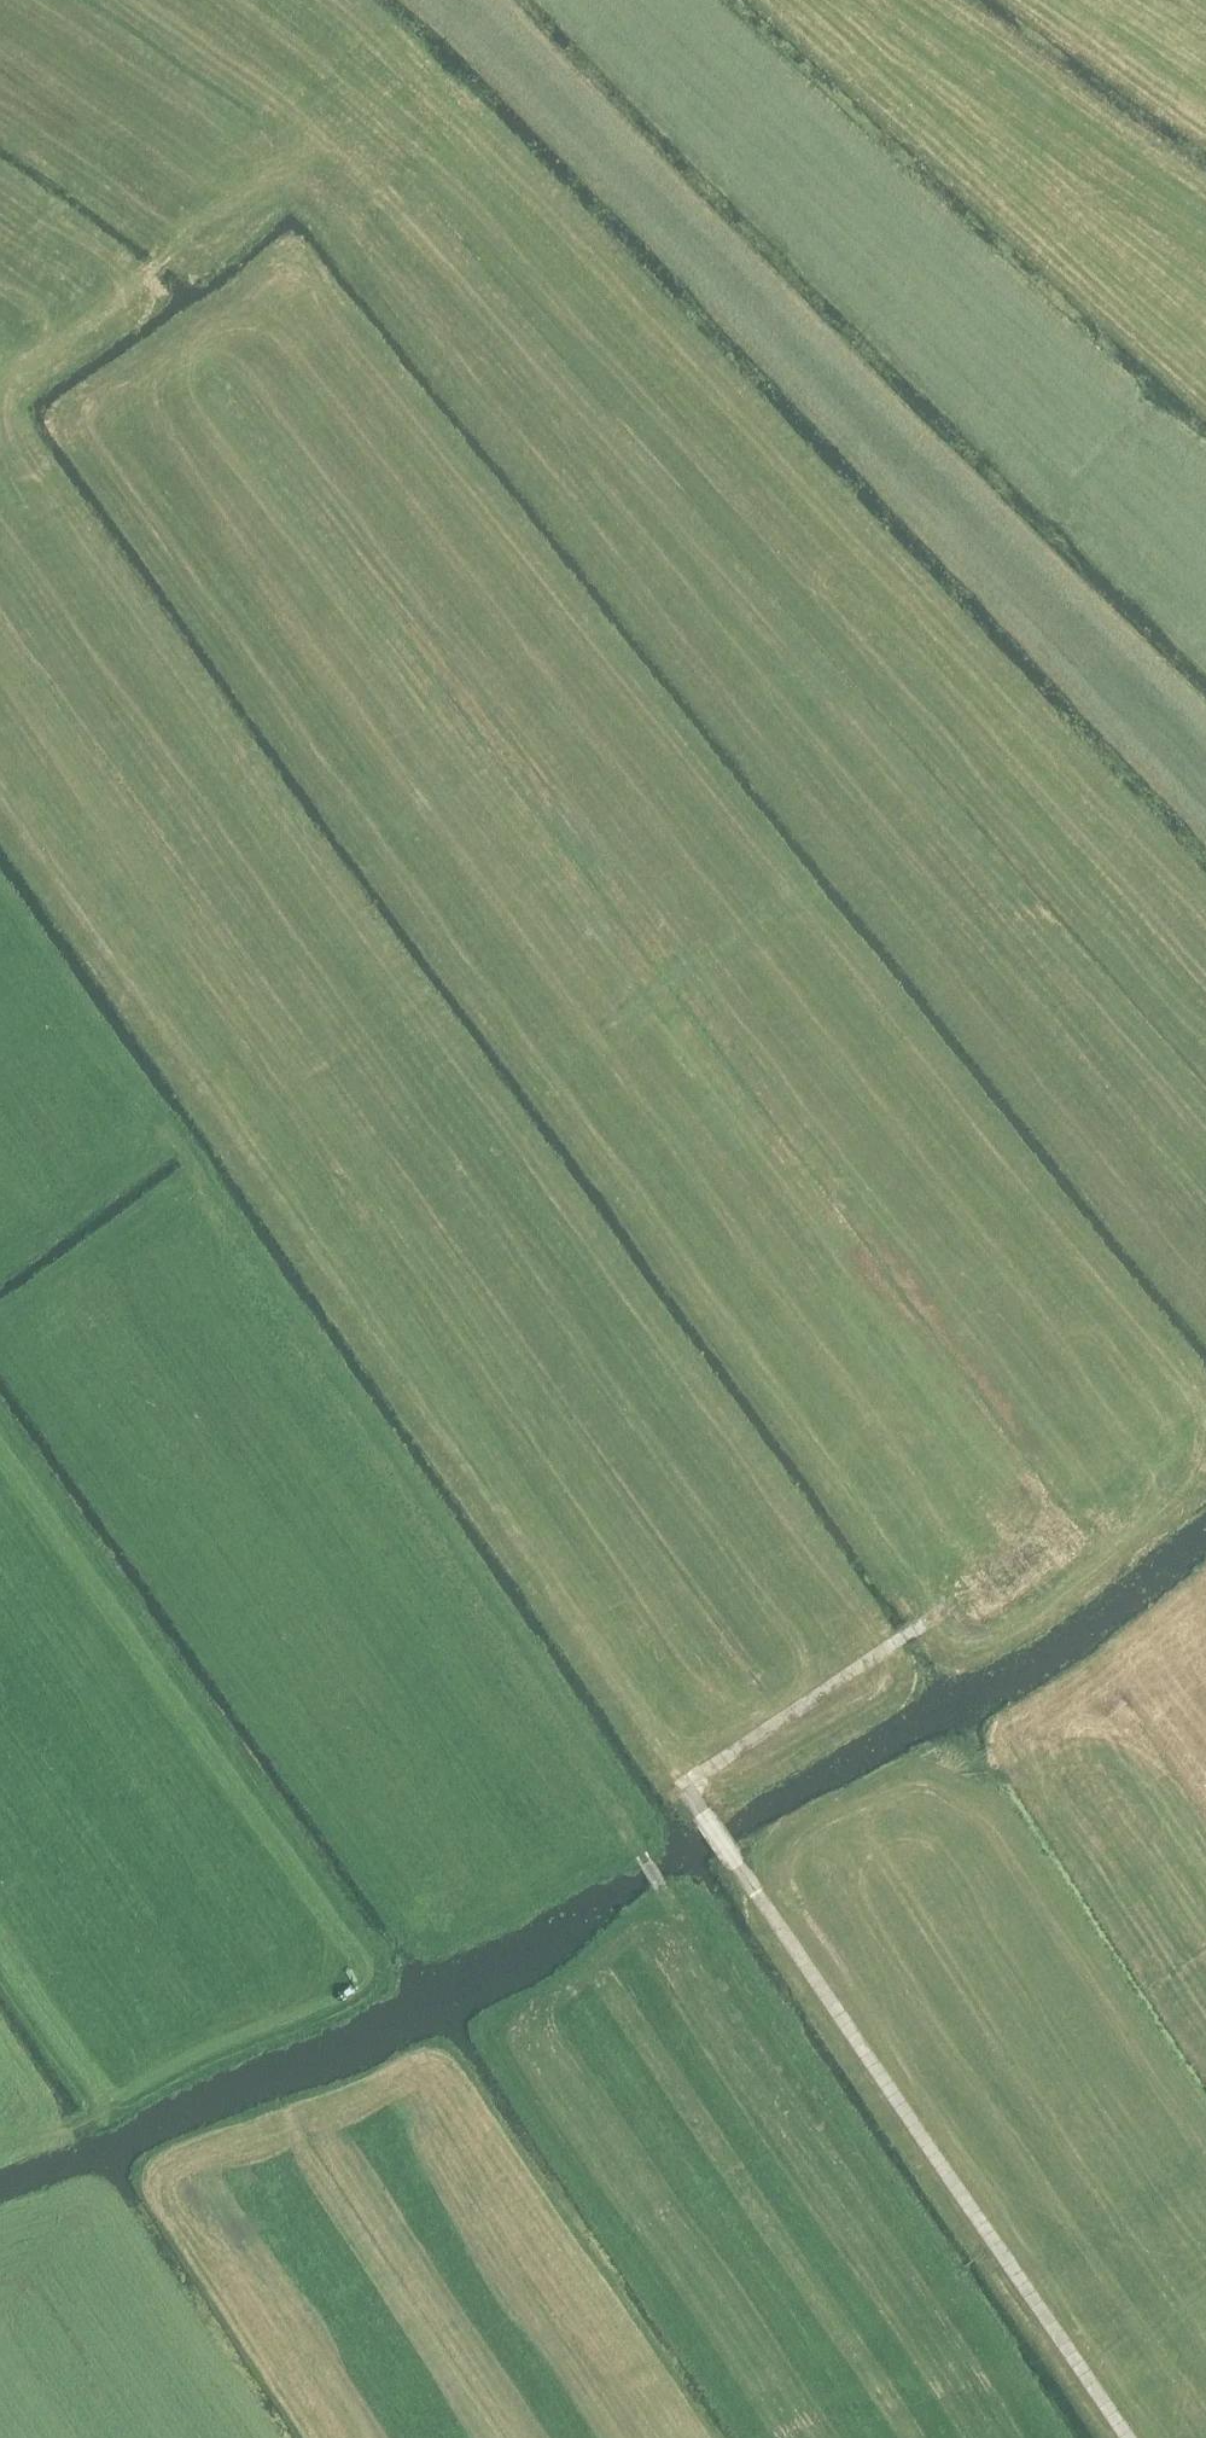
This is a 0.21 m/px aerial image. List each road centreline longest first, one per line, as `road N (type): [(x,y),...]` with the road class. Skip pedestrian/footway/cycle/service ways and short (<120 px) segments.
road 1 (track): [(1130,2437),(702,1813)]
road 2 (track): [(961,1598),(686,1785),(702,1813)]
road 3 (track): [(0,2314),(79,2437)]

